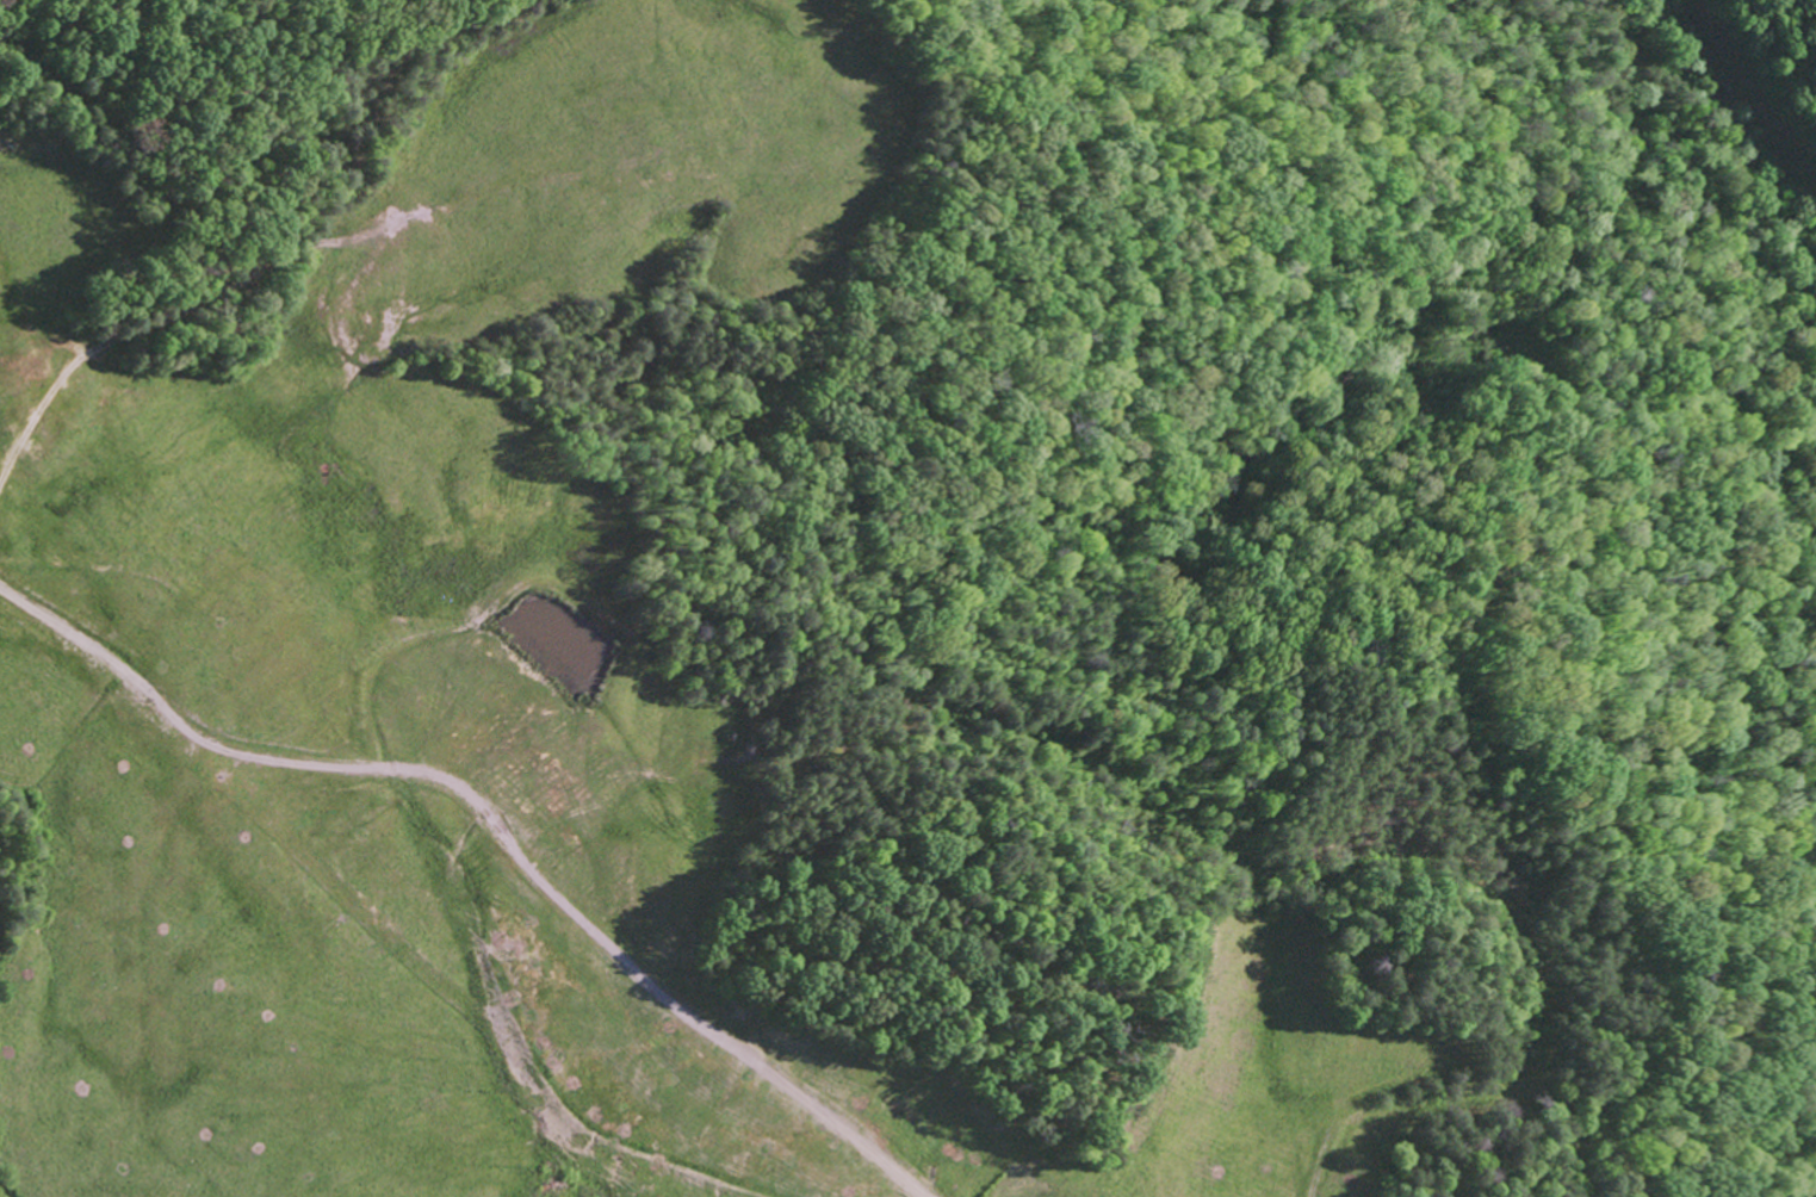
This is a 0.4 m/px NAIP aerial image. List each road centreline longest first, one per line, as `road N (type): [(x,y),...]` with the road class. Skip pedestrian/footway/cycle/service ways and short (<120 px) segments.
road 1 (residential): [(1815,146),(1738,0)]

